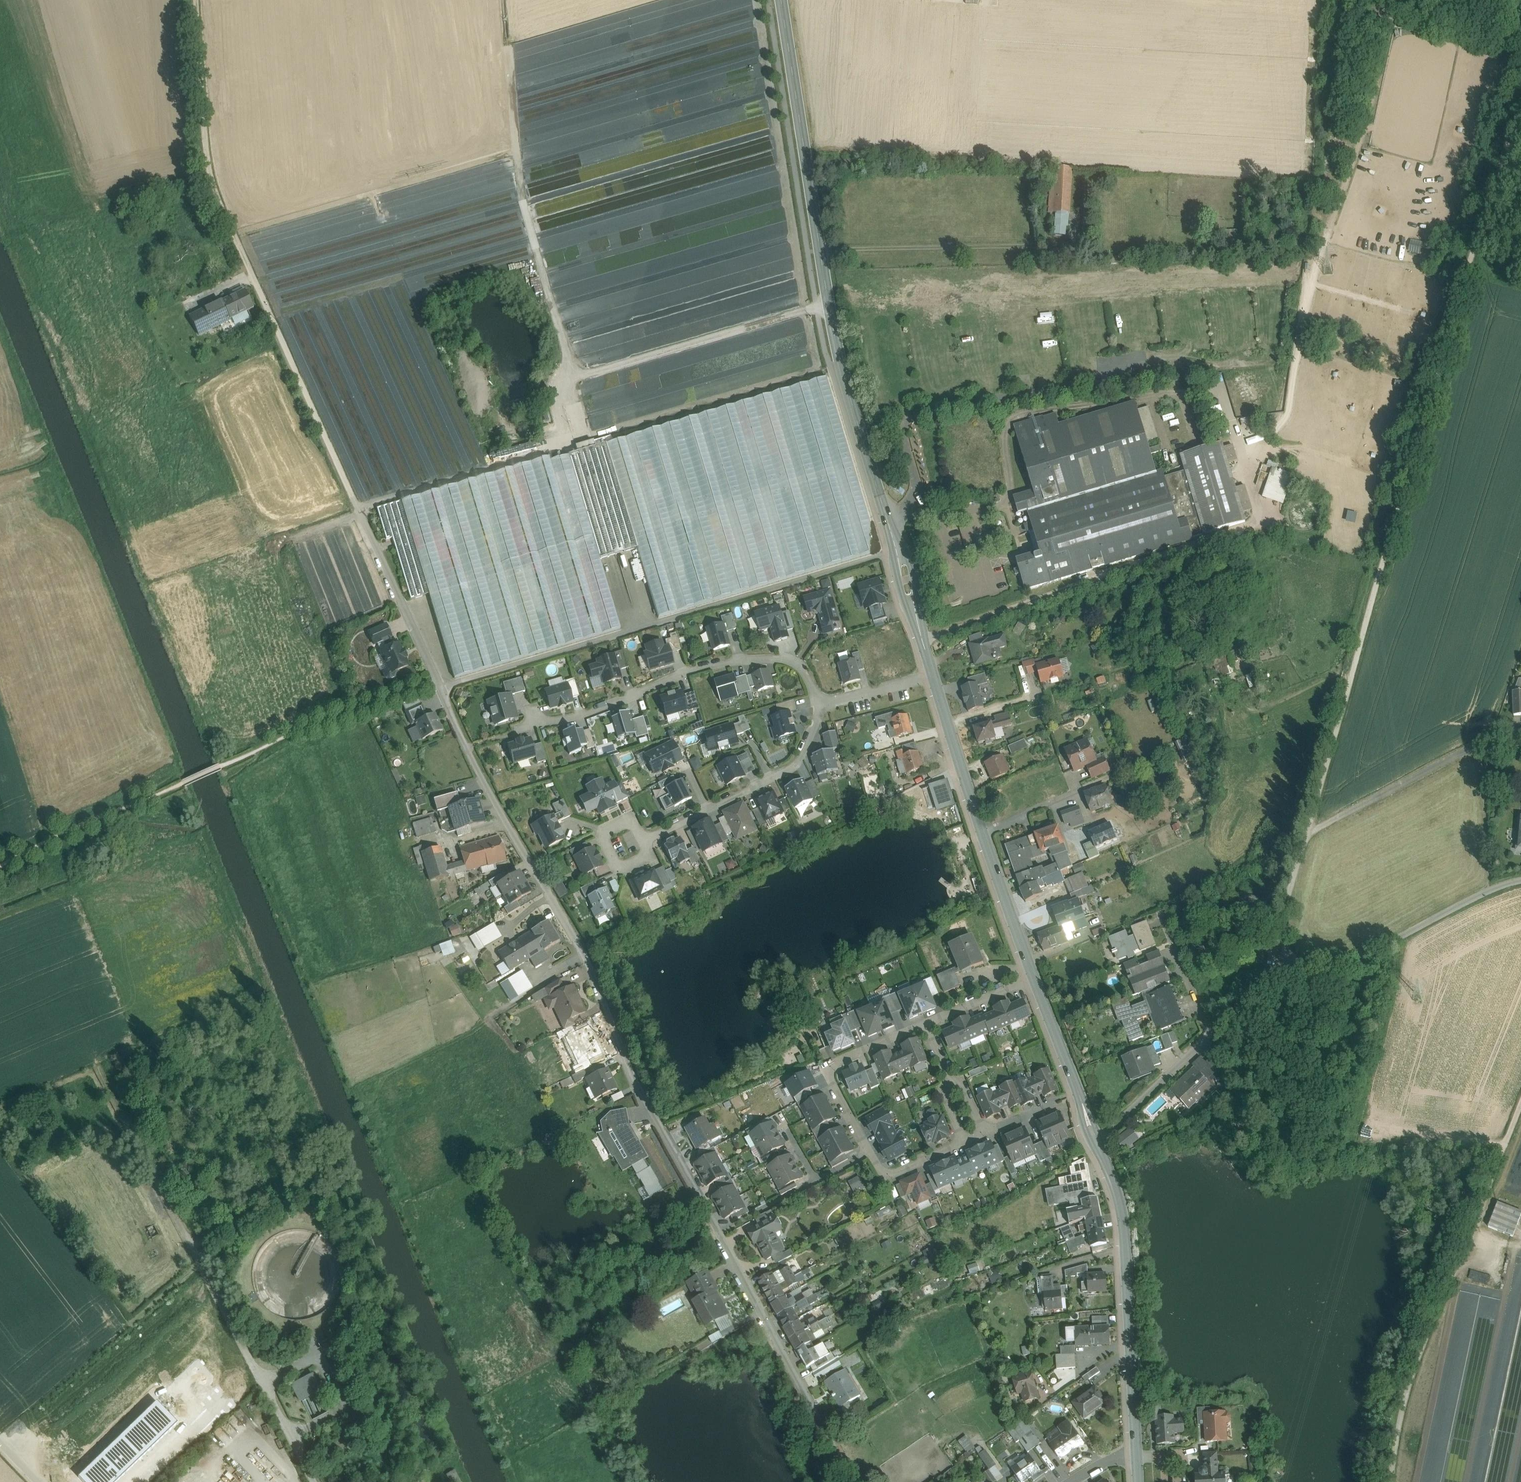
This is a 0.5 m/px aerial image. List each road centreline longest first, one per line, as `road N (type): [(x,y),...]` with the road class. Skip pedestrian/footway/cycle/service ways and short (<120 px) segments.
road 1 (residential): [(441,689),(488,791),(583,951),(639,1090),(858,1481)]
road 2 (track): [(194,0),(207,179),(441,689)]
road 3 (secondary): [(897,550),(833,327),(780,0)]
road 4 (track): [(0,868),(73,828),(221,766),(426,686),(441,689)]
road 5 (unclassified): [(441,689),(897,550)]
road 6 (track): [(1397,1481),(1408,1385),(1520,1107)]
road 7 (residential): [(818,706),(799,664),(738,660),(535,726)]
road 8 (secondary): [(1035,979),(933,676)]
road 9 (secondary): [(1136,1454),(1123,1214),(1097,1144)]
road 10 (residential): [(925,1025),(833,1065),(830,1079),(883,1172),(965,1142)]
road 11 (unclassified): [(1520,881),(1342,964),(1279,973)]
road 12 (track): [(1075,243),(821,251)]
road 13 (residential): [(624,848),(788,768),(817,722),(818,706)]
road 14 (residential): [(1279,973),(1097,1144)]
road 15 (secondary): [(1097,1144),(1035,979)]
road 16 (secondary): [(933,676),(897,550)]

